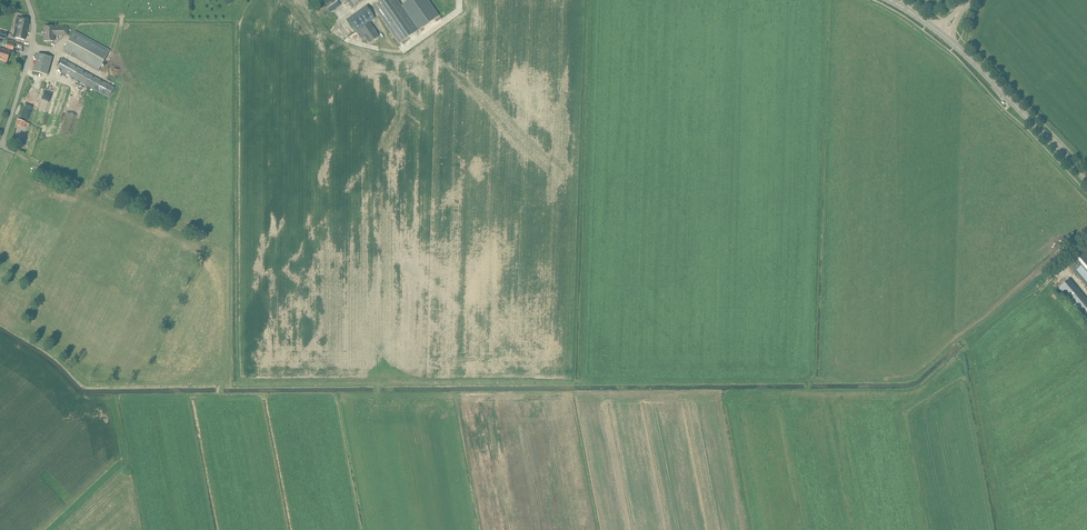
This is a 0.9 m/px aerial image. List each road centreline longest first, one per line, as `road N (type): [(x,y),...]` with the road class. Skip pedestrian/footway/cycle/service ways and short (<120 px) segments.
road 1 (residential): [(86,188),(2,147),(35,37),(27,0)]
road 2 (tertiary): [(1086,181),(941,34)]

